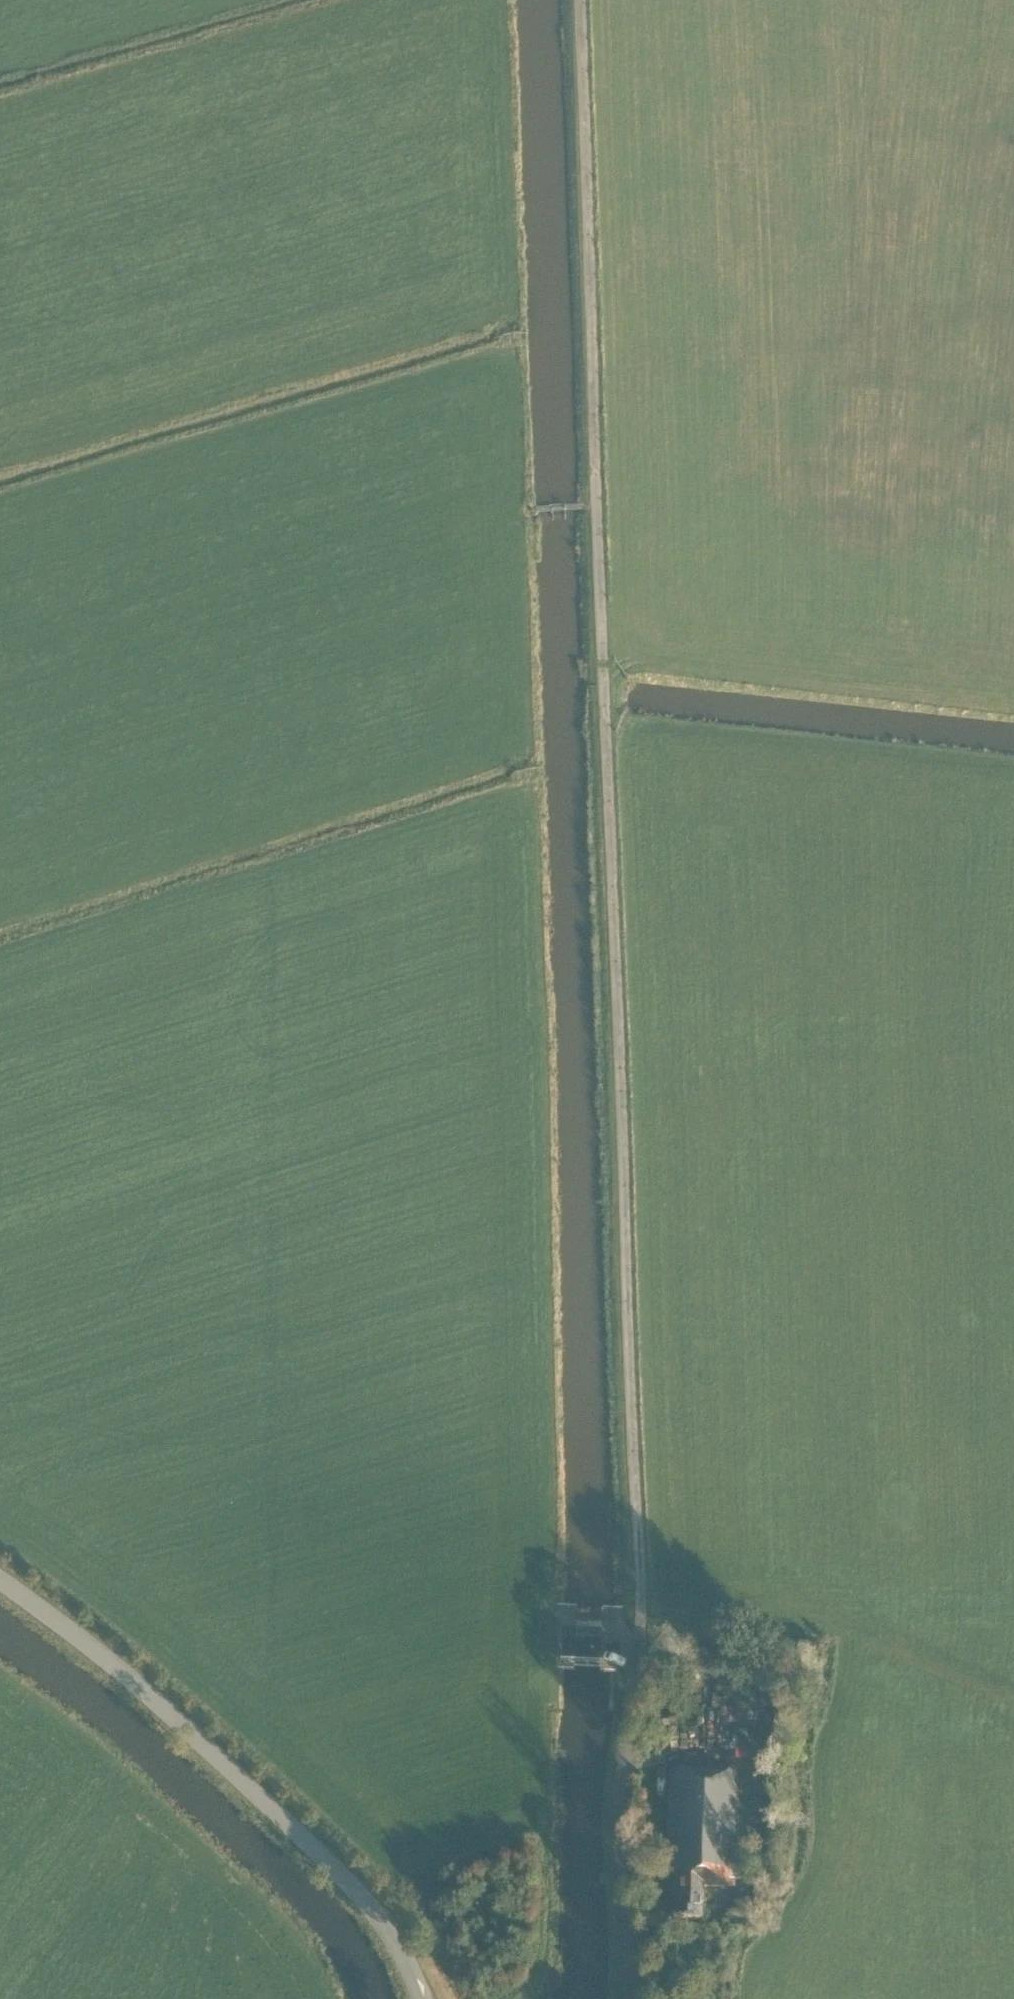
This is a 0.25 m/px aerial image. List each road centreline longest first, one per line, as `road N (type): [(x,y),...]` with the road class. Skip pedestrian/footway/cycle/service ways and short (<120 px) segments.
road 1 (tertiary): [(421,1998),(391,1939),(316,1854),(98,1658),(0,1586)]

